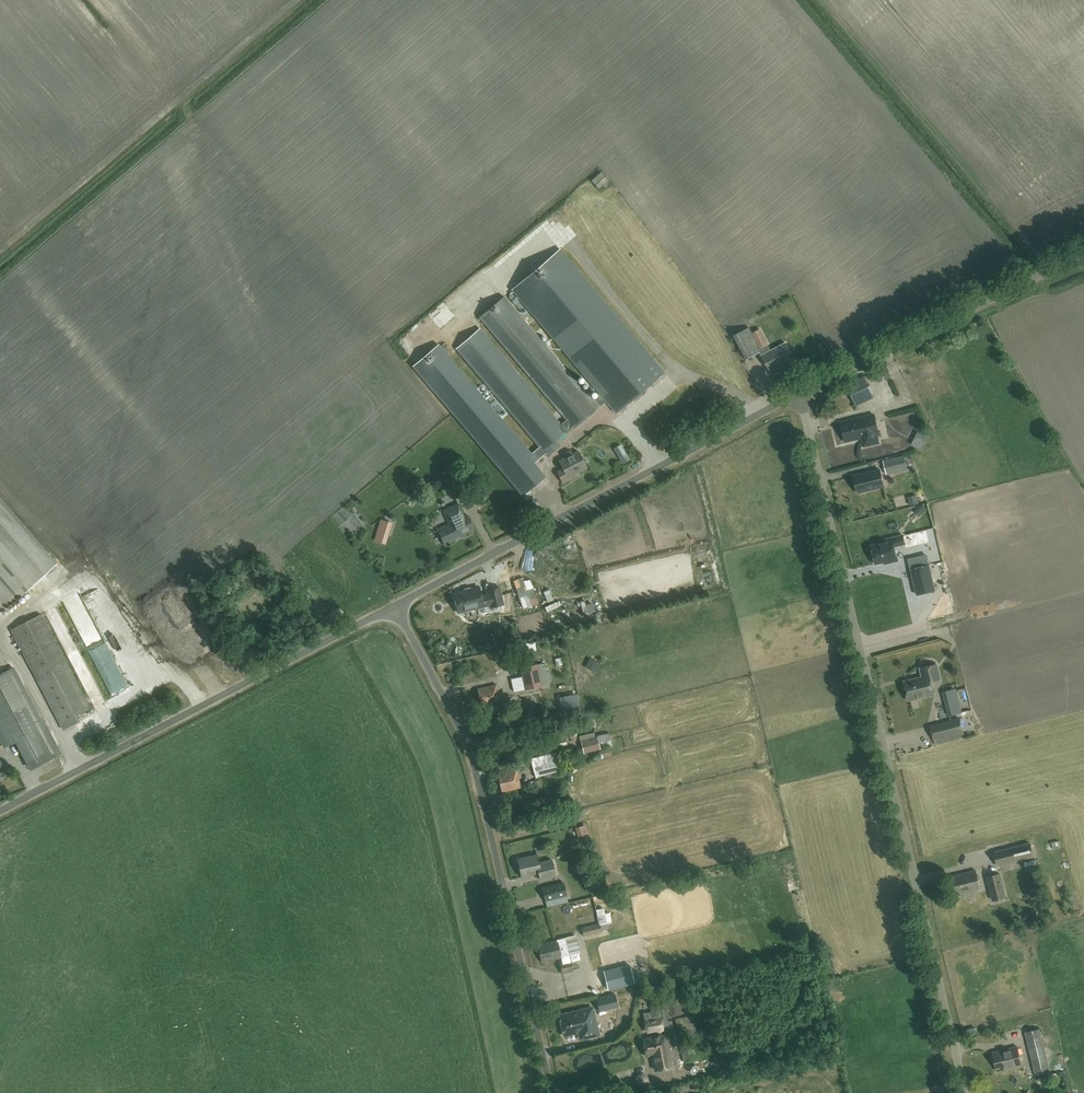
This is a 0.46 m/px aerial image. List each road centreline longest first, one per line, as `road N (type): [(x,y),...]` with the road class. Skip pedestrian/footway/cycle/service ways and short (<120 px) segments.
road 1 (unclassified): [(964,1092),(799,389)]
road 2 (unclassified): [(552,1092),(491,819),(461,727),(414,638),(387,609)]
road 3 (unclassified): [(387,609),(799,389)]
road 4 (unclassified): [(0,811),(387,609)]
road 5 (unclassified): [(799,389),(1083,255)]

